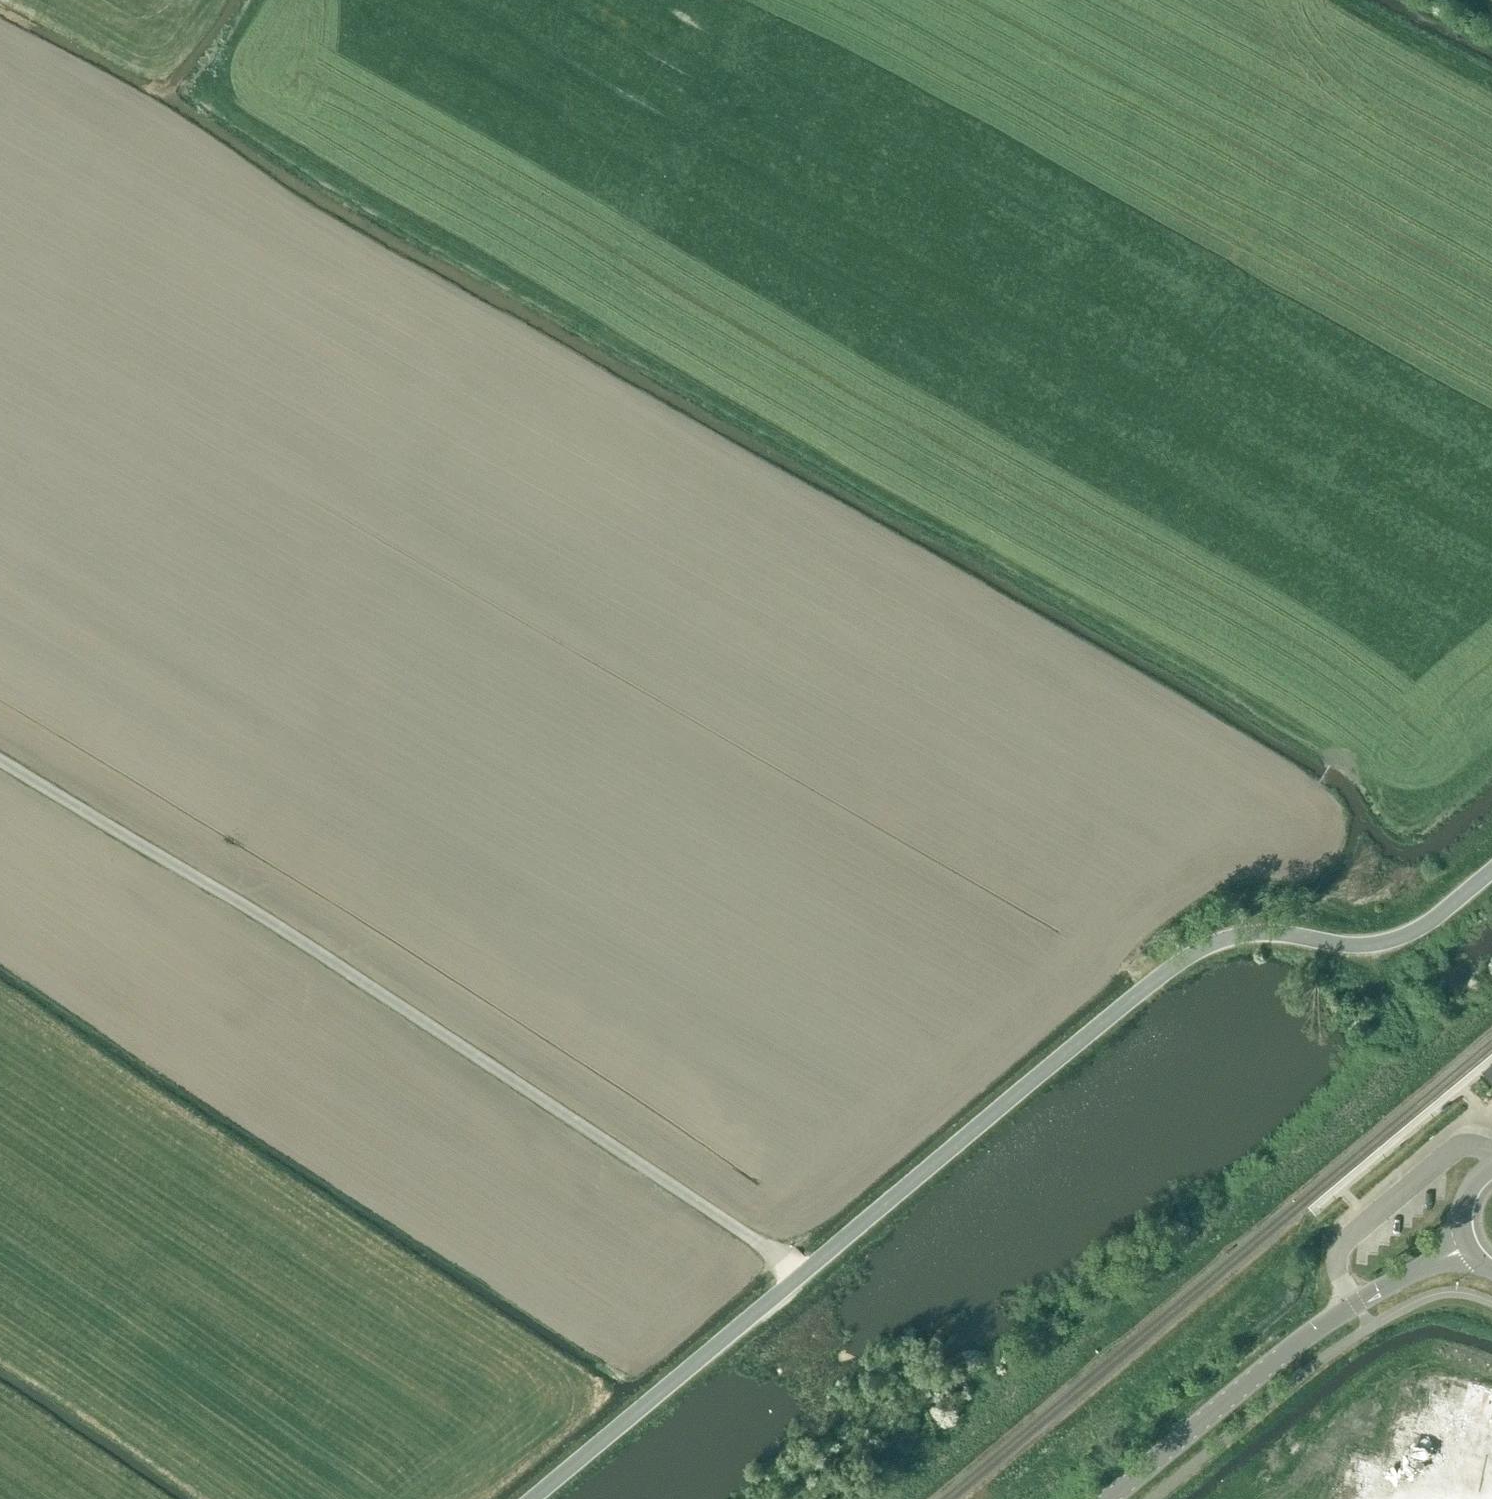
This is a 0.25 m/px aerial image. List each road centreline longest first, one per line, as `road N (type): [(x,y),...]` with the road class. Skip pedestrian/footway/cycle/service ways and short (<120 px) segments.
road 1 (unclassified): [(531,1498),(1199,951),(1256,934),(1383,944),(1422,927),(1491,870)]
road 2 (tertiary): [(1110,1498),(1320,1328),(1469,1247)]

